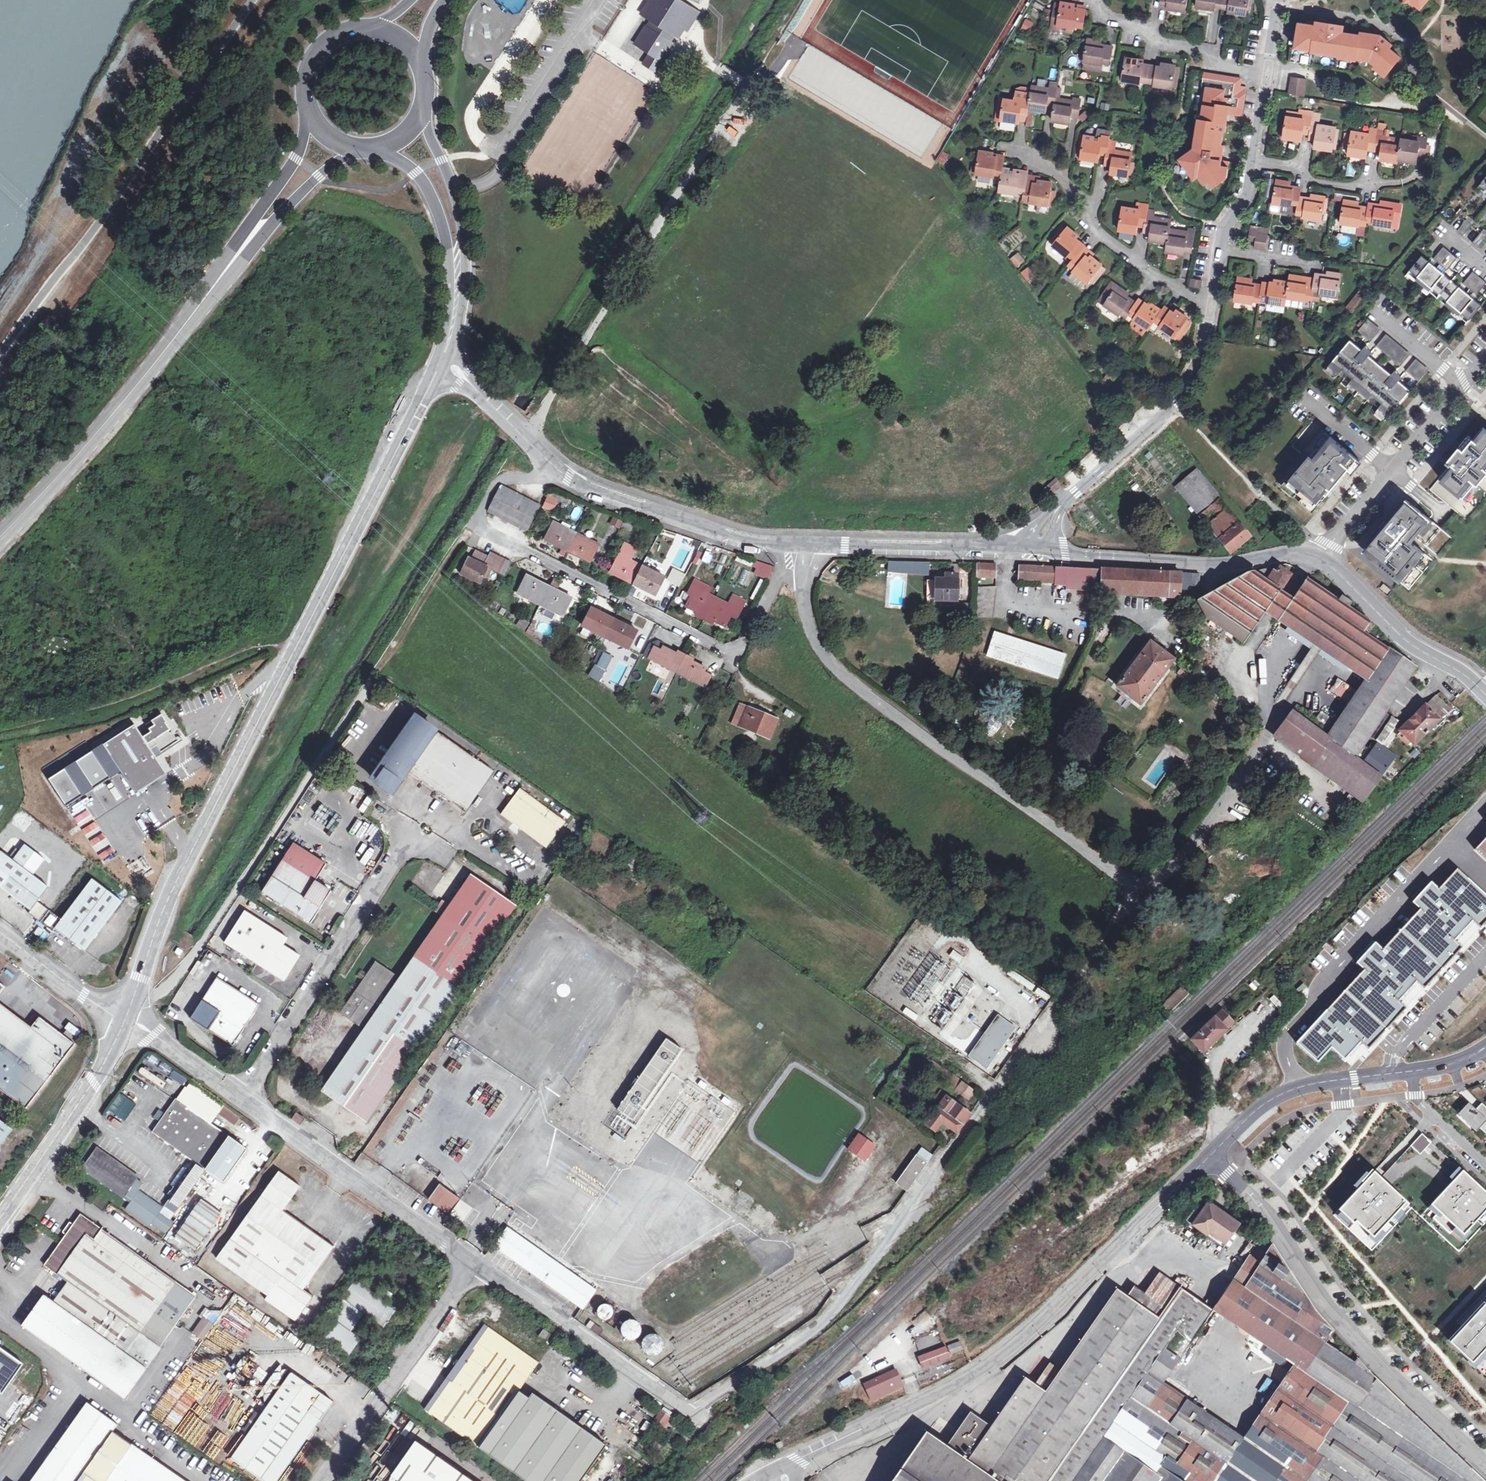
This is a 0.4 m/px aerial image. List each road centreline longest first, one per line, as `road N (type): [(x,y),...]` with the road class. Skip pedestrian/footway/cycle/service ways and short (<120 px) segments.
road 1 (unclassified): [(444,362),(176,879),(125,1025)]
road 2 (unclassified): [(813,546),(802,606),(838,678),(1114,881),(1147,891),(1176,873),(1264,747)]
road 3 (tertiary): [(766,1475),(982,1368),(1079,1288),(1215,1153)]
road 4 (residential): [(557,470),(501,479),(478,523),(732,659),(784,546)]
road 5 (tertiary): [(1215,1153),(1274,1224),(1326,1307),(1485,1468)]
road 6 (unclassified): [(250,236),(108,424),(0,540)]
road 7 (unclassified): [(235,1102),(410,835)]
road 8 (track): [(294,647),(258,648),(99,711),(0,731)]
road 9 (residential): [(1037,548),(1055,512),(1174,410),(1203,349),(1209,307)]
road 10 (unclassified): [(235,1102),(469,1268)]
road 11 (unclassified): [(1037,548),(1105,559),(1318,557)]
road 12 (residential): [(1209,307),(1099,231),(1083,194),(1066,180),(999,149)]
road 13 (unclassified): [(444,362),(465,251),(426,103)]
road 14 (unclassified): [(469,1268),(690,1413)]
road 15 (unclassified): [(321,1480),(469,1268)]
road 16 (unclassified): [(377,150),(416,173),(439,218),(450,267),(444,362)]
road 17 (unclassified): [(557,470),(738,537),(784,546)]
road 18 (unclassified): [(125,1025),(0,1217)]
road 19 (unclassified): [(813,546),(1037,548)]
road 20 (unclassified): [(1408,1073),(1291,1086),(1215,1153)]
road 21 (unclassified): [(1318,557),(1405,643),(1485,695)]
road 22 (track): [(1127,885),(1097,952),(1024,1052)]
road 23 (residential): [(1263,77),(1097,9)]
road 24 (unclassified): [(210,1480),(75,1372)]
road 25 (unclassified): [(444,362),(557,470)]
road 26 (residential): [(0,939),(125,1025)]
road 27 (unclassified): [(305,105),(294,158),(250,236)]
road 28 (unclassified): [(250,236),(363,151)]
road 29 (unclassified): [(125,1025),(235,1102)]
road 30 (residential): [(1251,160),(1299,168),(1313,182),(1368,189)]
road 31 (residential): [(1408,1073),(1431,1117),(1485,1165)]
road 32 (unclassified): [(75,1372),(0,1466)]

